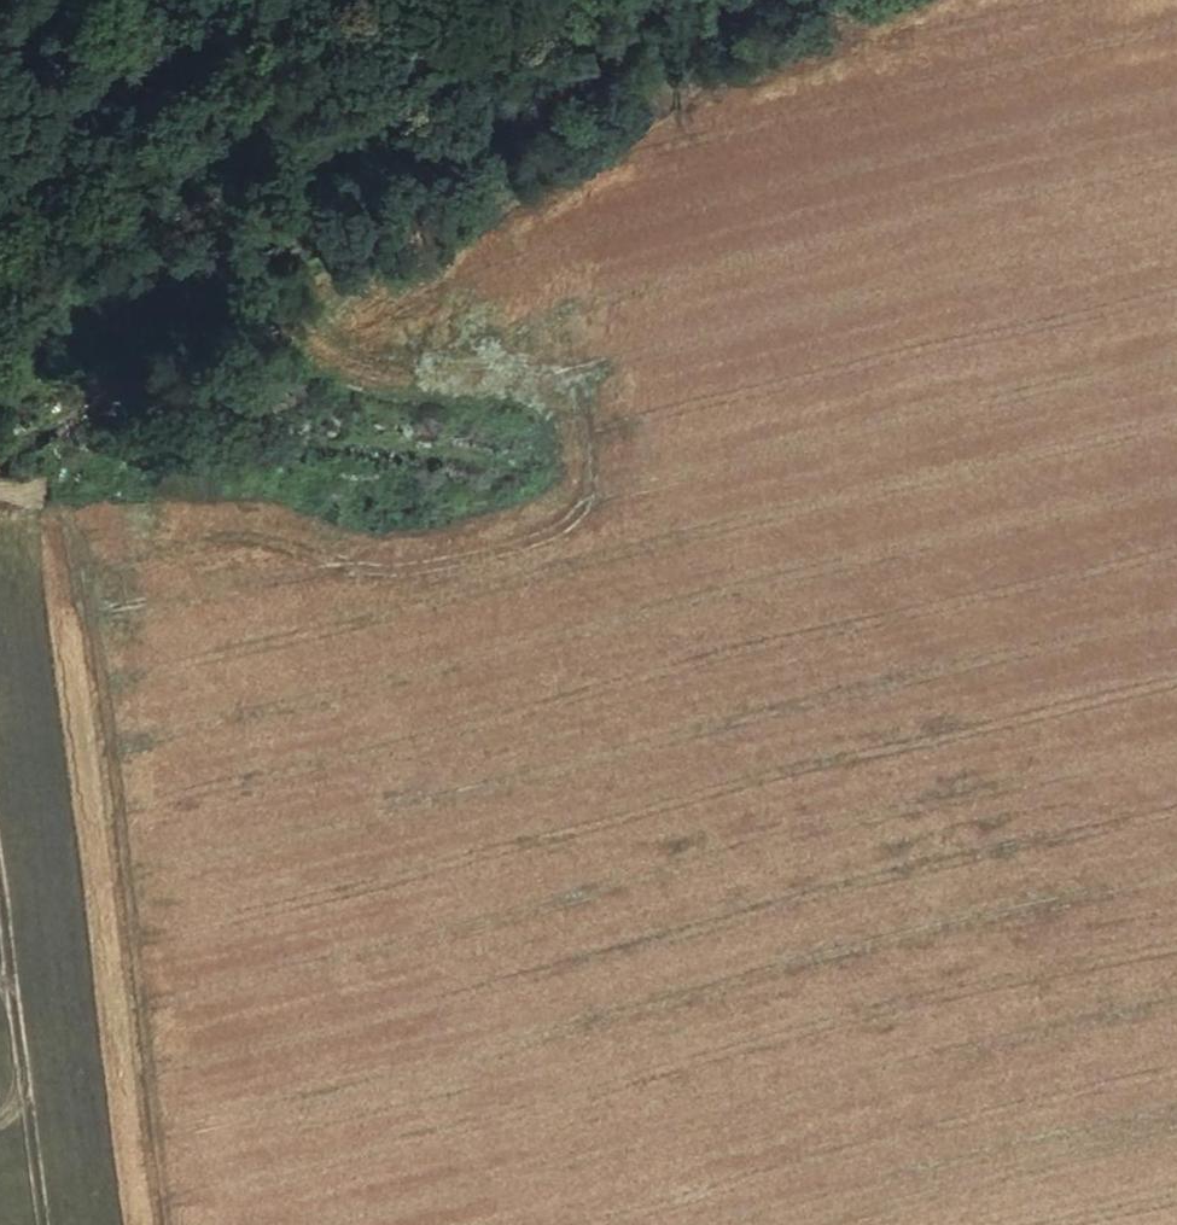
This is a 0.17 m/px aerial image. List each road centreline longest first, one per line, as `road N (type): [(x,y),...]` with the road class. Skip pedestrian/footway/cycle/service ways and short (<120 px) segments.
road 1 (tertiary): [(0,195),(104,113),(216,0)]

